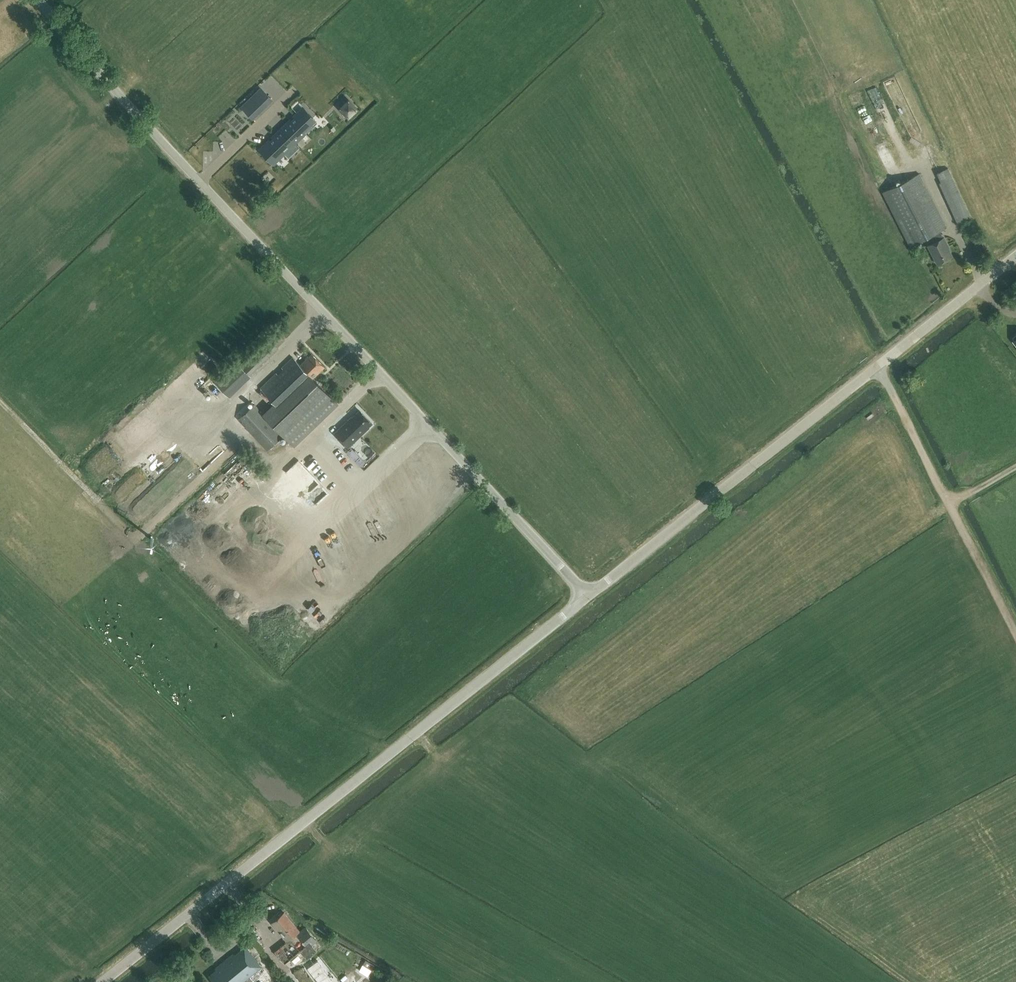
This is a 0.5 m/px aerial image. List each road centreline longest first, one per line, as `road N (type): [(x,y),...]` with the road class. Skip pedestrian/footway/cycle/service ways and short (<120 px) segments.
road 1 (unclassified): [(588,597),(38,0)]
road 2 (unclassified): [(102,981),(588,597)]
road 3 (unclassified): [(588,597),(1015,255)]
road 4 (track): [(1015,629),(877,365)]

